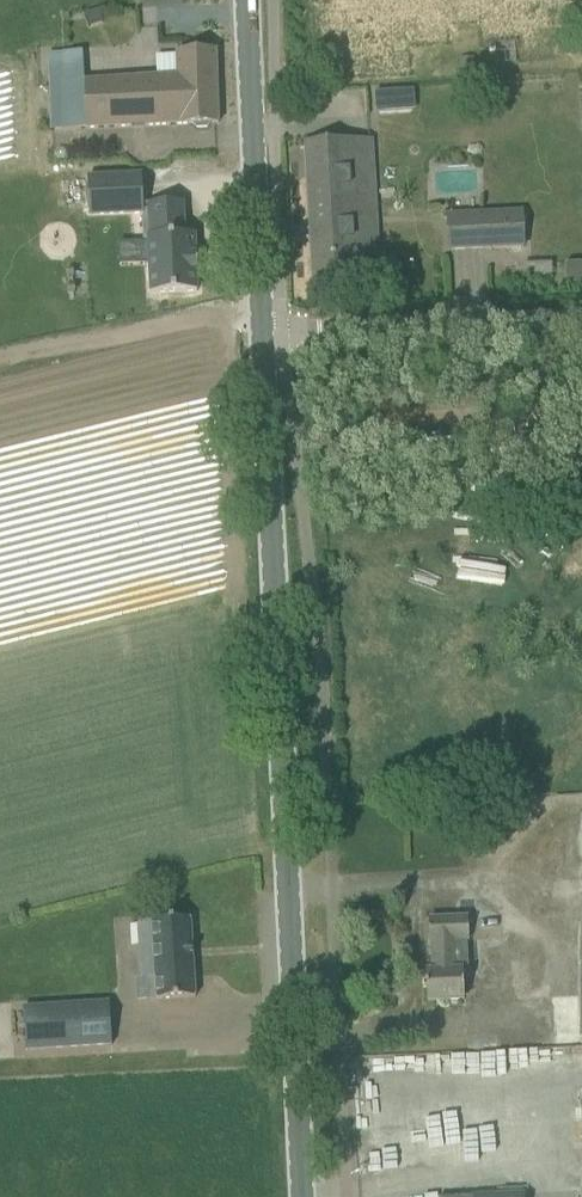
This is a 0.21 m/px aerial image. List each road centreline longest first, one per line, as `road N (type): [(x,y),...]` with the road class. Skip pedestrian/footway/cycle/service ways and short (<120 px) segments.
road 1 (secondary): [(297,1196),(271,325)]
road 2 (secondary): [(271,325),(253,0)]
road 3 (unclassified): [(271,325),(581,313)]

